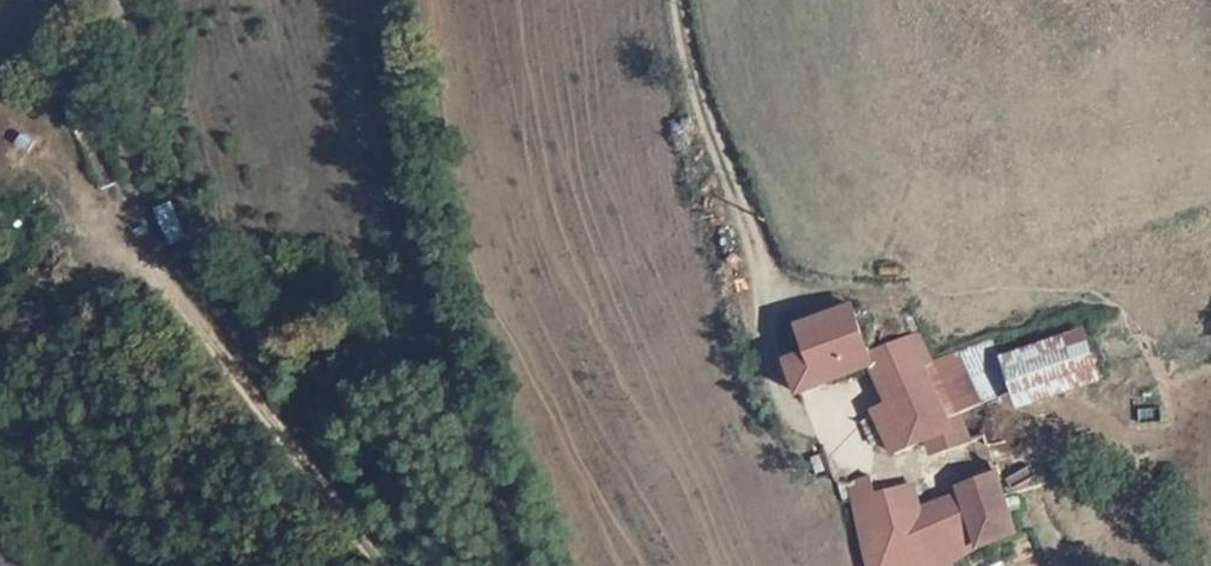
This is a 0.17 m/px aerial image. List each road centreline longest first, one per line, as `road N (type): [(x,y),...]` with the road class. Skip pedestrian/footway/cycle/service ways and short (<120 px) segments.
road 1 (unclassified): [(383,0),(402,171),(445,346),(523,565)]
road 2 (track): [(131,229),(384,565)]

